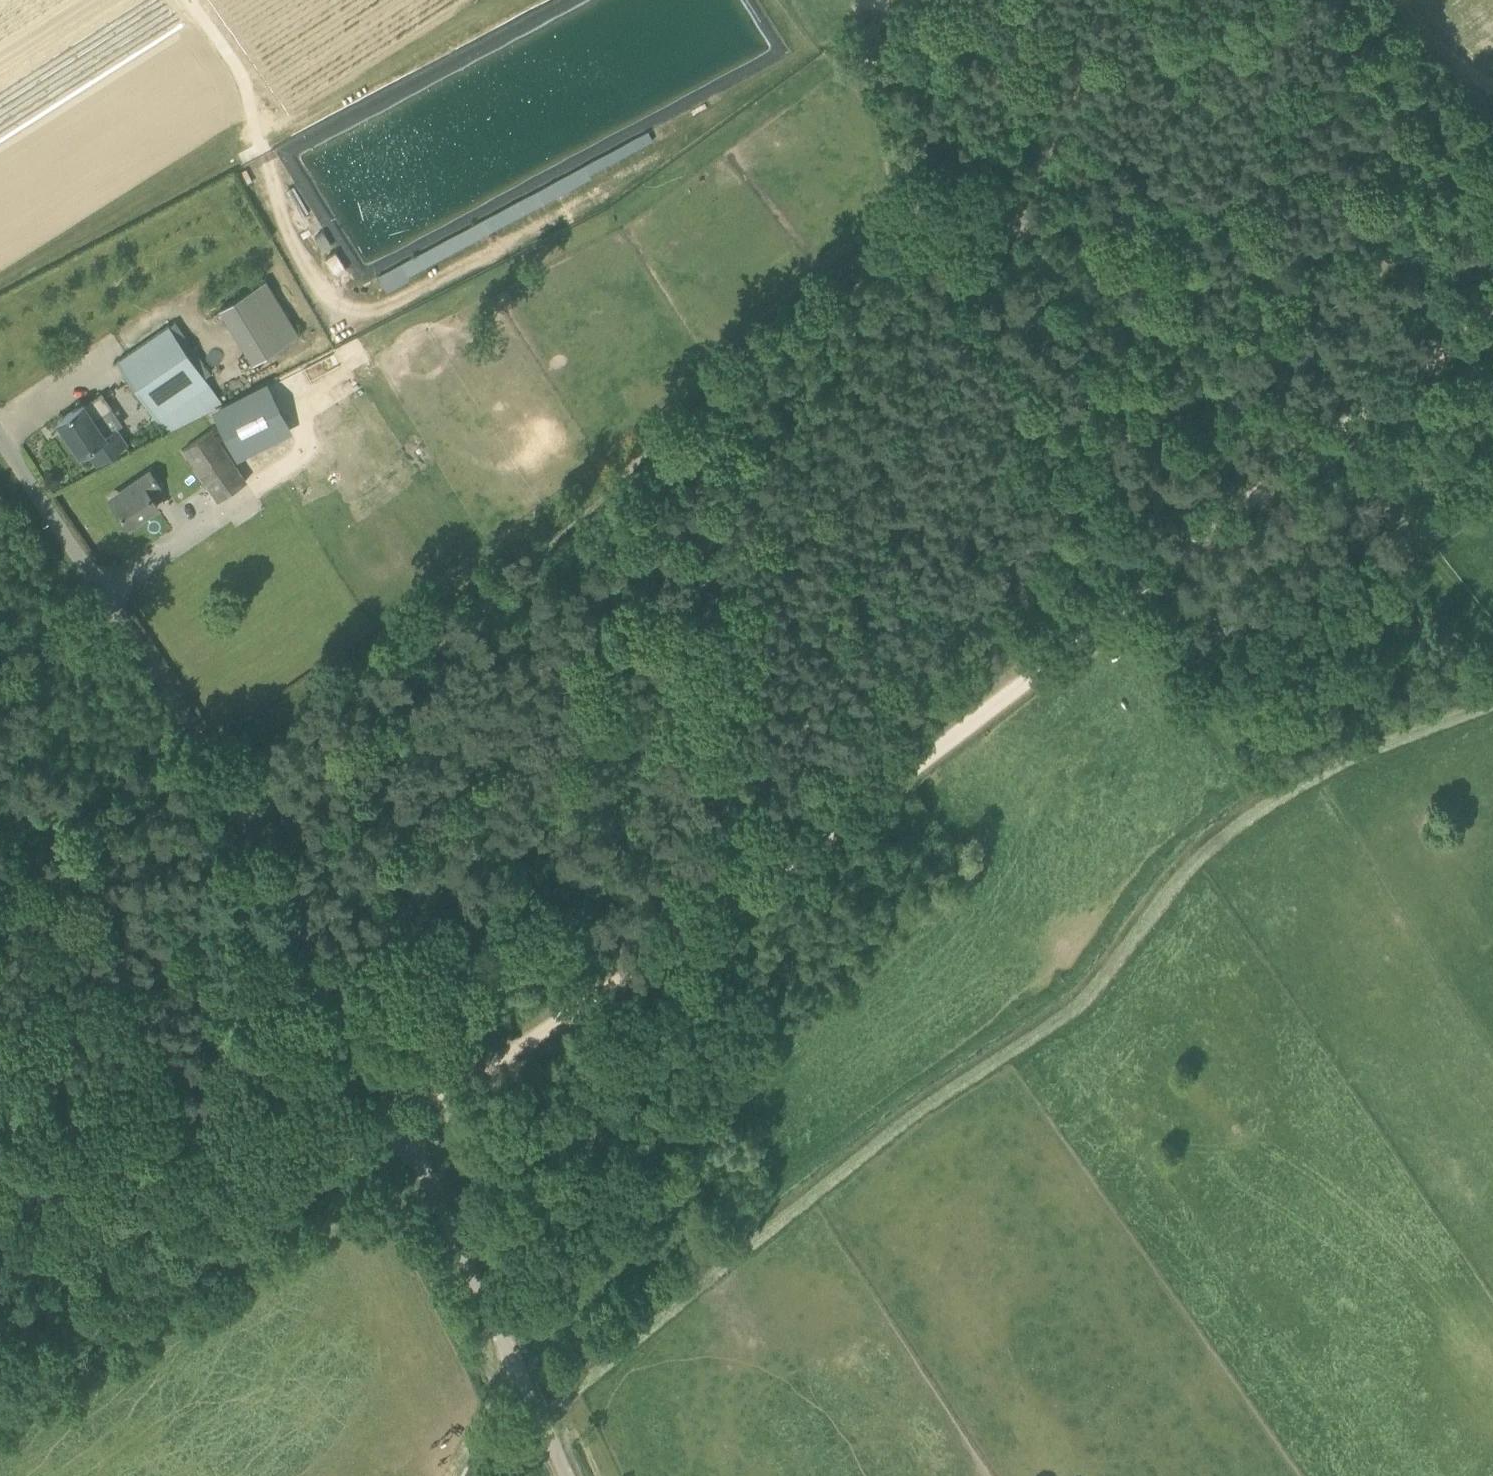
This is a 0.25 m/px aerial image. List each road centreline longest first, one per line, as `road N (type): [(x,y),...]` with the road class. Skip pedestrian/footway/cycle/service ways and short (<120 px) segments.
road 1 (track): [(403,1124),(936,752),(1492,322)]
road 2 (track): [(827,57),(912,172),(916,189),(899,216),(703,401),(715,908)]
road 3 (unclassified): [(403,1124),(184,713),(0,438)]
road 4 (unclassified): [(0,1399),(403,1124)]
road 5 (unclassified): [(561,1475),(403,1124)]
road 6 (track): [(0,1141),(224,1240)]

